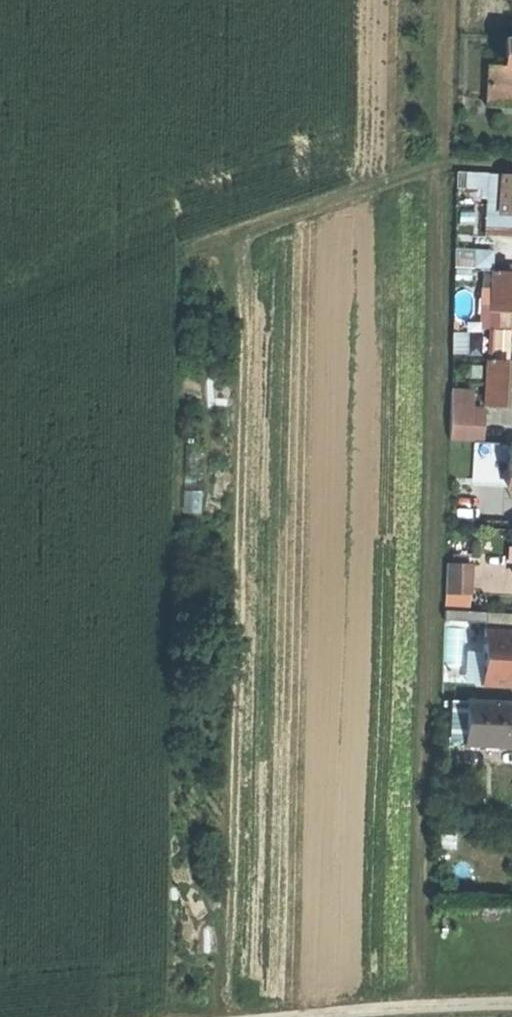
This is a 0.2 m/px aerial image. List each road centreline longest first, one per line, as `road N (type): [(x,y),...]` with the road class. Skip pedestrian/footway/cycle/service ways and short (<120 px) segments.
road 1 (track): [(511,1010),(339,1016)]

